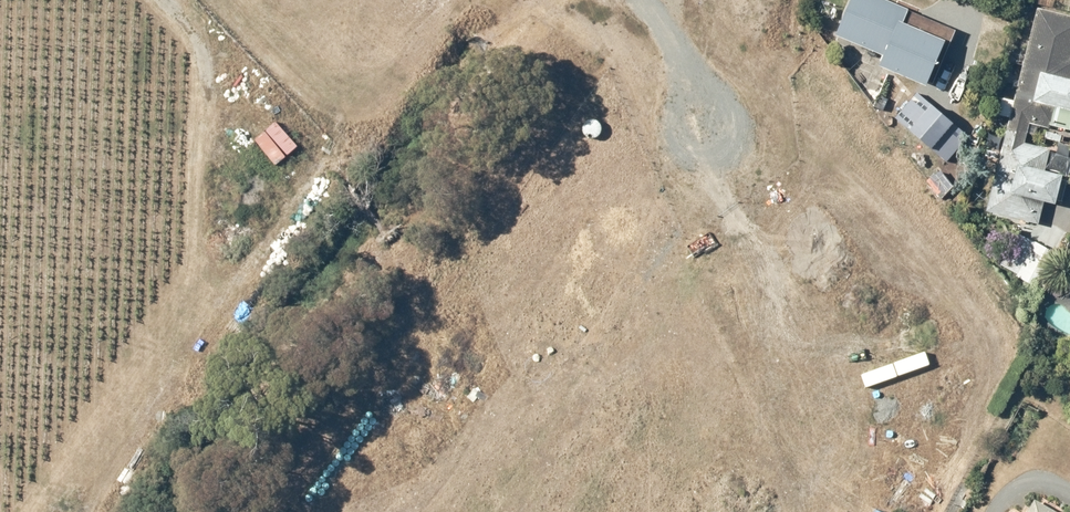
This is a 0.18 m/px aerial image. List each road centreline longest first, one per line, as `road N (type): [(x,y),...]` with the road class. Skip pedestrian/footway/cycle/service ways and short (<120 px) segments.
road 1 (track): [(78,511),(211,310),(337,150),(211,0)]

